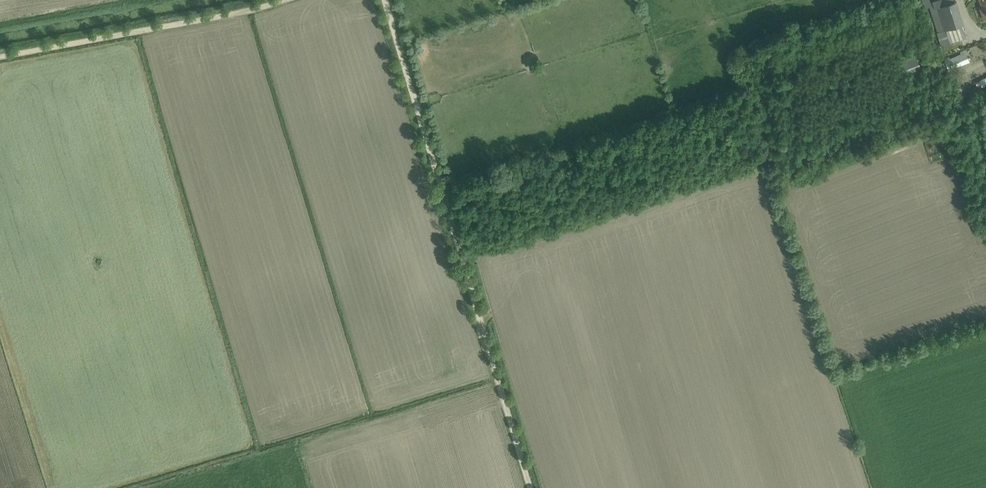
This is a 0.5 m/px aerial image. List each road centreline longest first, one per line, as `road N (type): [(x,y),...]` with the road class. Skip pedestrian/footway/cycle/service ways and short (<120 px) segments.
road 1 (unclassified): [(530,487),(384,0)]
road 2 (unclassified): [(291,0),(0,55)]

